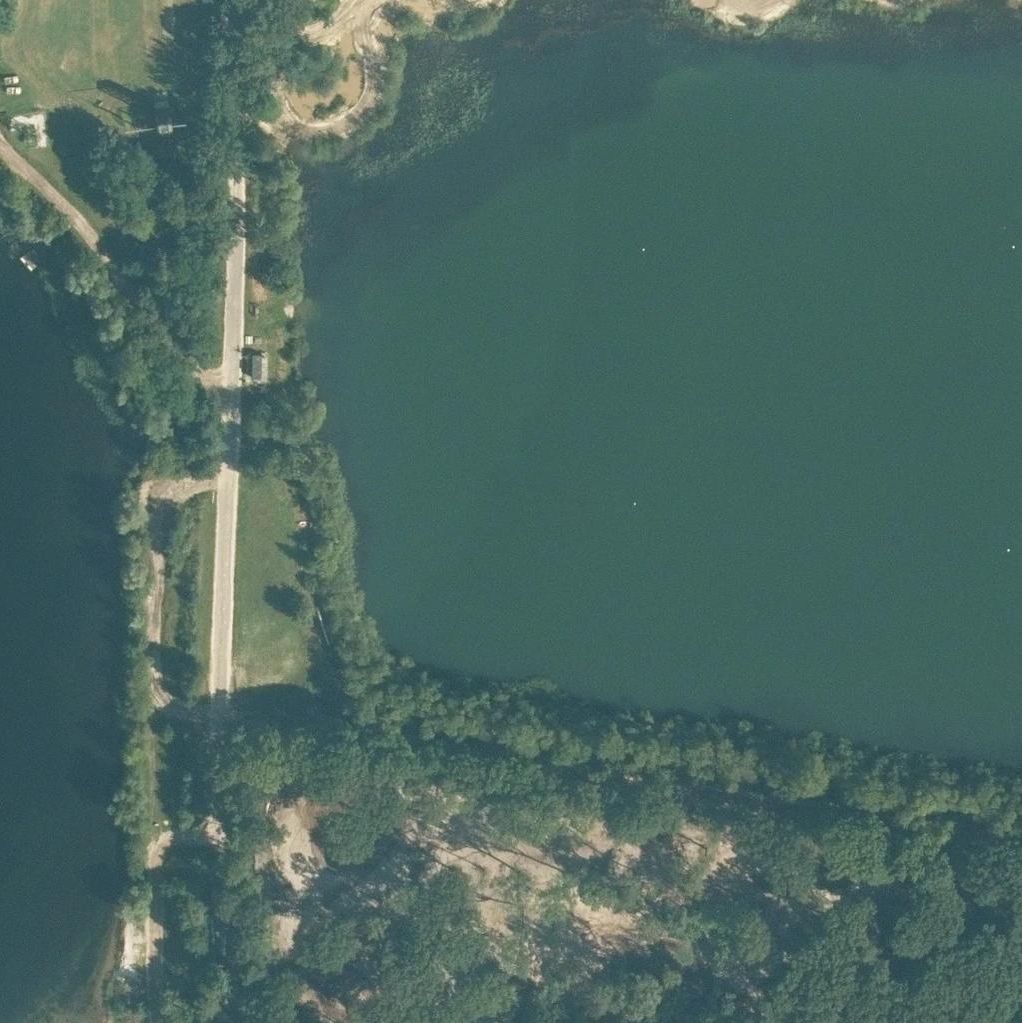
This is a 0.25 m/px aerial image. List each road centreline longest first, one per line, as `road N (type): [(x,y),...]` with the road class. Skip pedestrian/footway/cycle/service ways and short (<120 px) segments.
road 1 (unclassified): [(254,1022),(224,819),(240,196),(231,0)]

